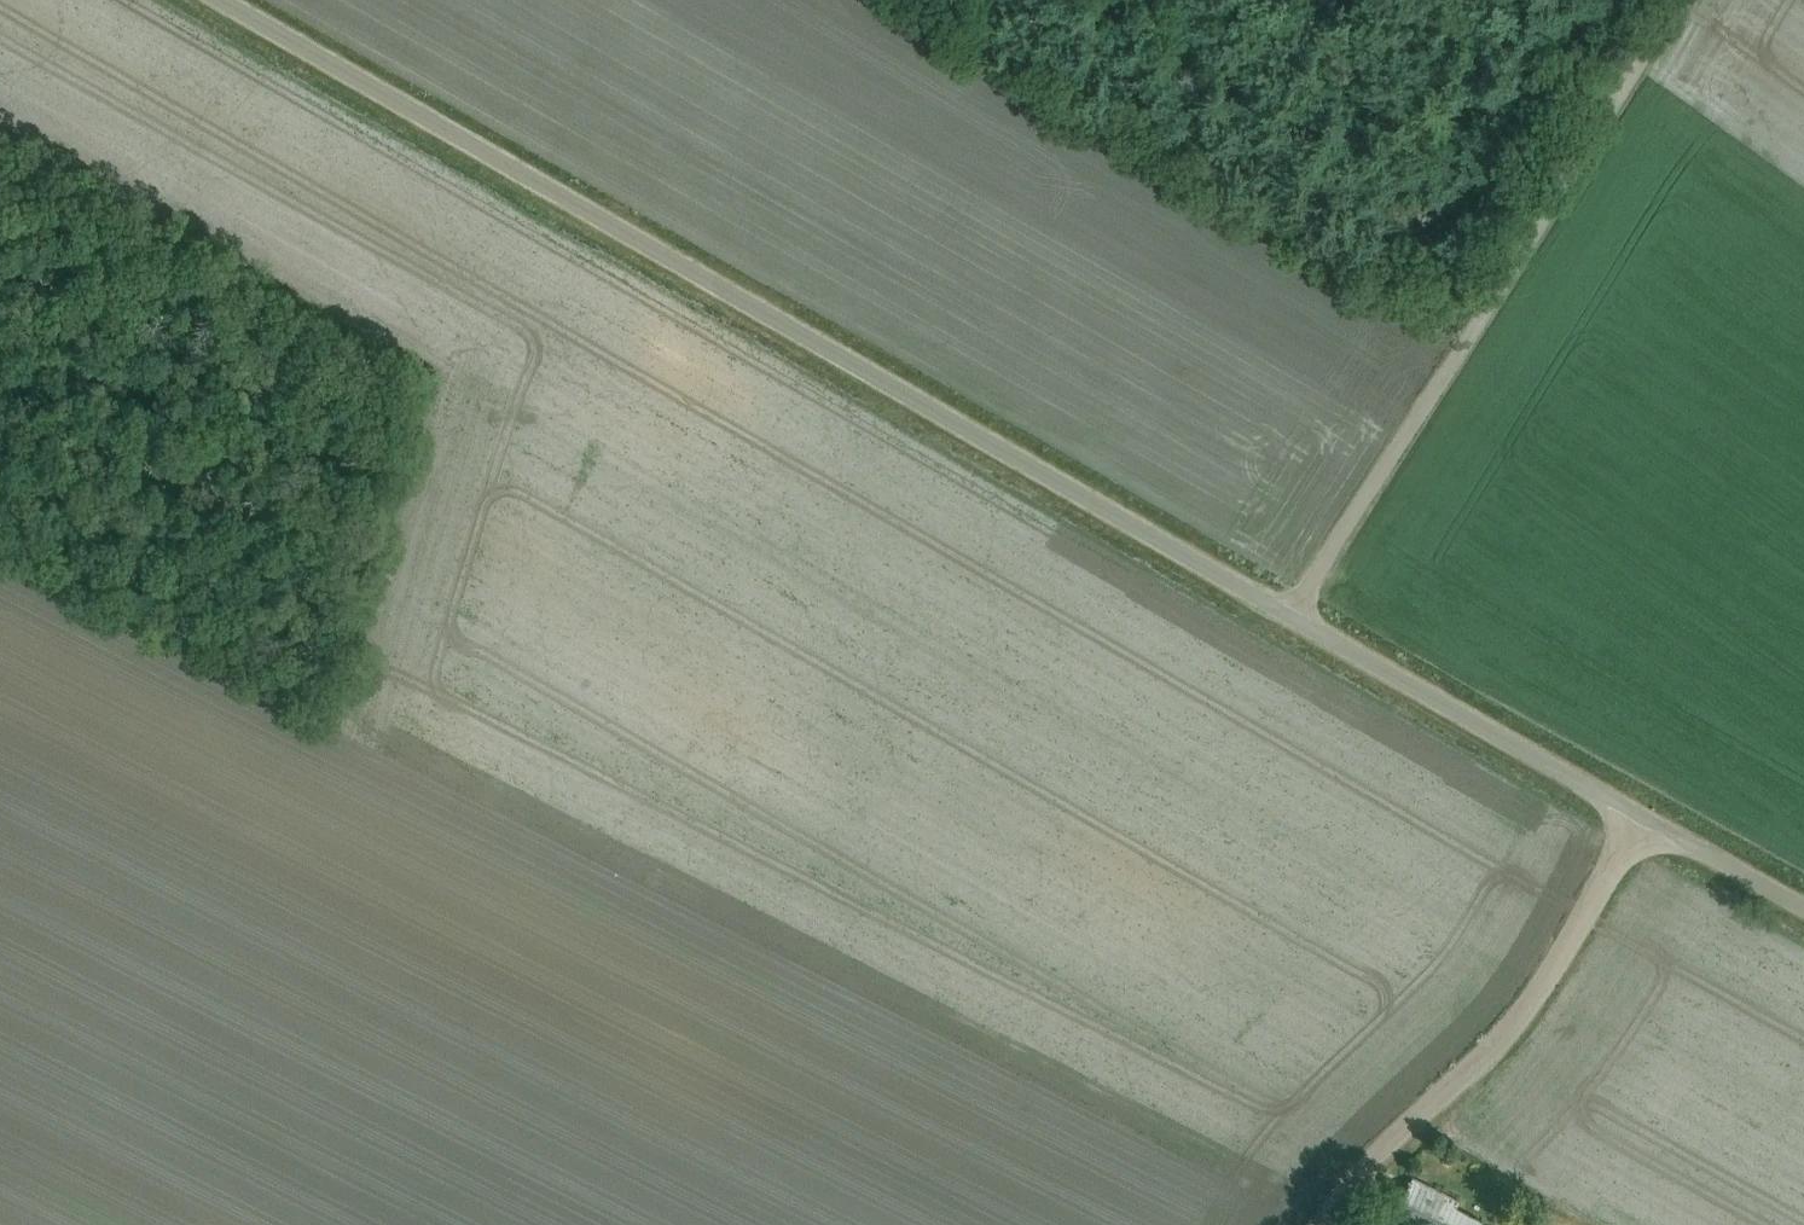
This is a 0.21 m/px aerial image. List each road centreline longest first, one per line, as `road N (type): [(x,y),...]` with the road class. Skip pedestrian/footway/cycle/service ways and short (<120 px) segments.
road 1 (unclassified): [(1803,907),(219,0)]
road 2 (track): [(1675,0),(1288,615)]
road 3 (track): [(1645,819),(1514,1022),(1363,1165),(1320,1224)]

